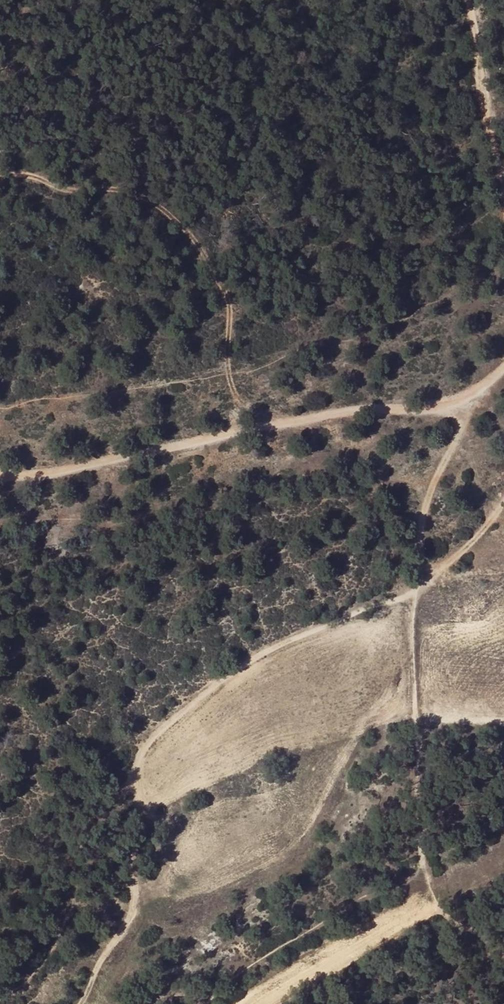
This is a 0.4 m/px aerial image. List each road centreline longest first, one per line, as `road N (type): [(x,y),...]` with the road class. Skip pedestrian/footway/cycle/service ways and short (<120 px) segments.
road 1 (track): [(463,401),(460,438),(419,527),(412,595),(259,654),(147,756),(135,919),(70,1003)]
road 2 (track): [(503,366),(463,401),(416,411),(370,411),(31,476),(0,474)]
road 3 (track): [(503,942),(449,914),(427,882),(365,893),(199,1003)]
road 4 (track): [(503,153),(478,0)]
road 5 (track): [(503,493),(440,579),(412,595)]

